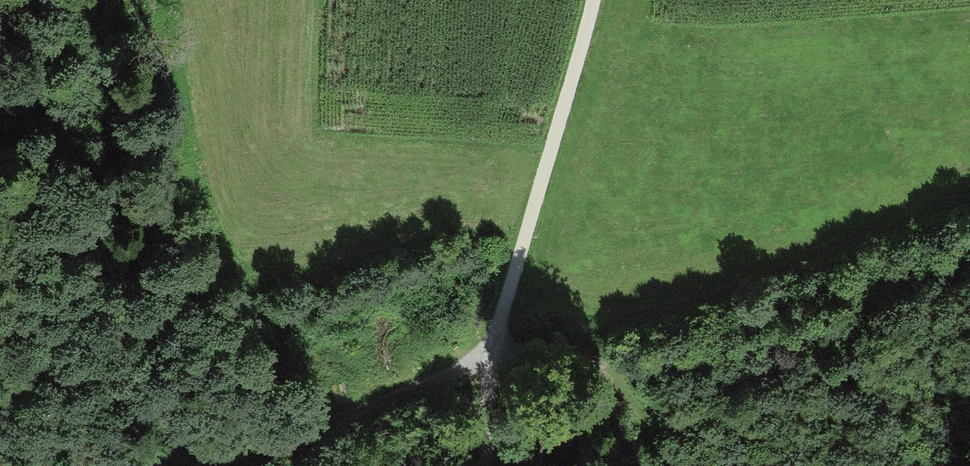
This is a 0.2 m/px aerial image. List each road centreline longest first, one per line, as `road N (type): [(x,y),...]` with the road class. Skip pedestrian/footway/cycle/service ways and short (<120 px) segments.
road 1 (track): [(492,356),(594,0)]
road 2 (track): [(492,356),(395,402),(215,465)]
road 3 (track): [(492,356),(575,343),(624,362)]
road 4 (track): [(624,362),(690,465)]

